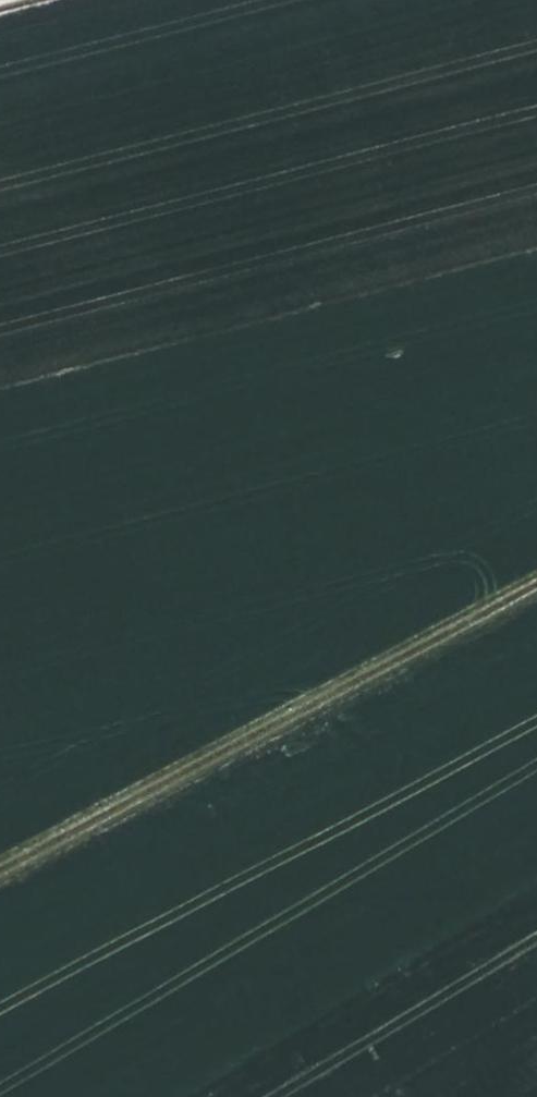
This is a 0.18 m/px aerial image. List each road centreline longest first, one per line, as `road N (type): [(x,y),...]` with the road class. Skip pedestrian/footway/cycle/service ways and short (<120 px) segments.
road 1 (track): [(0,880),(536,591)]

